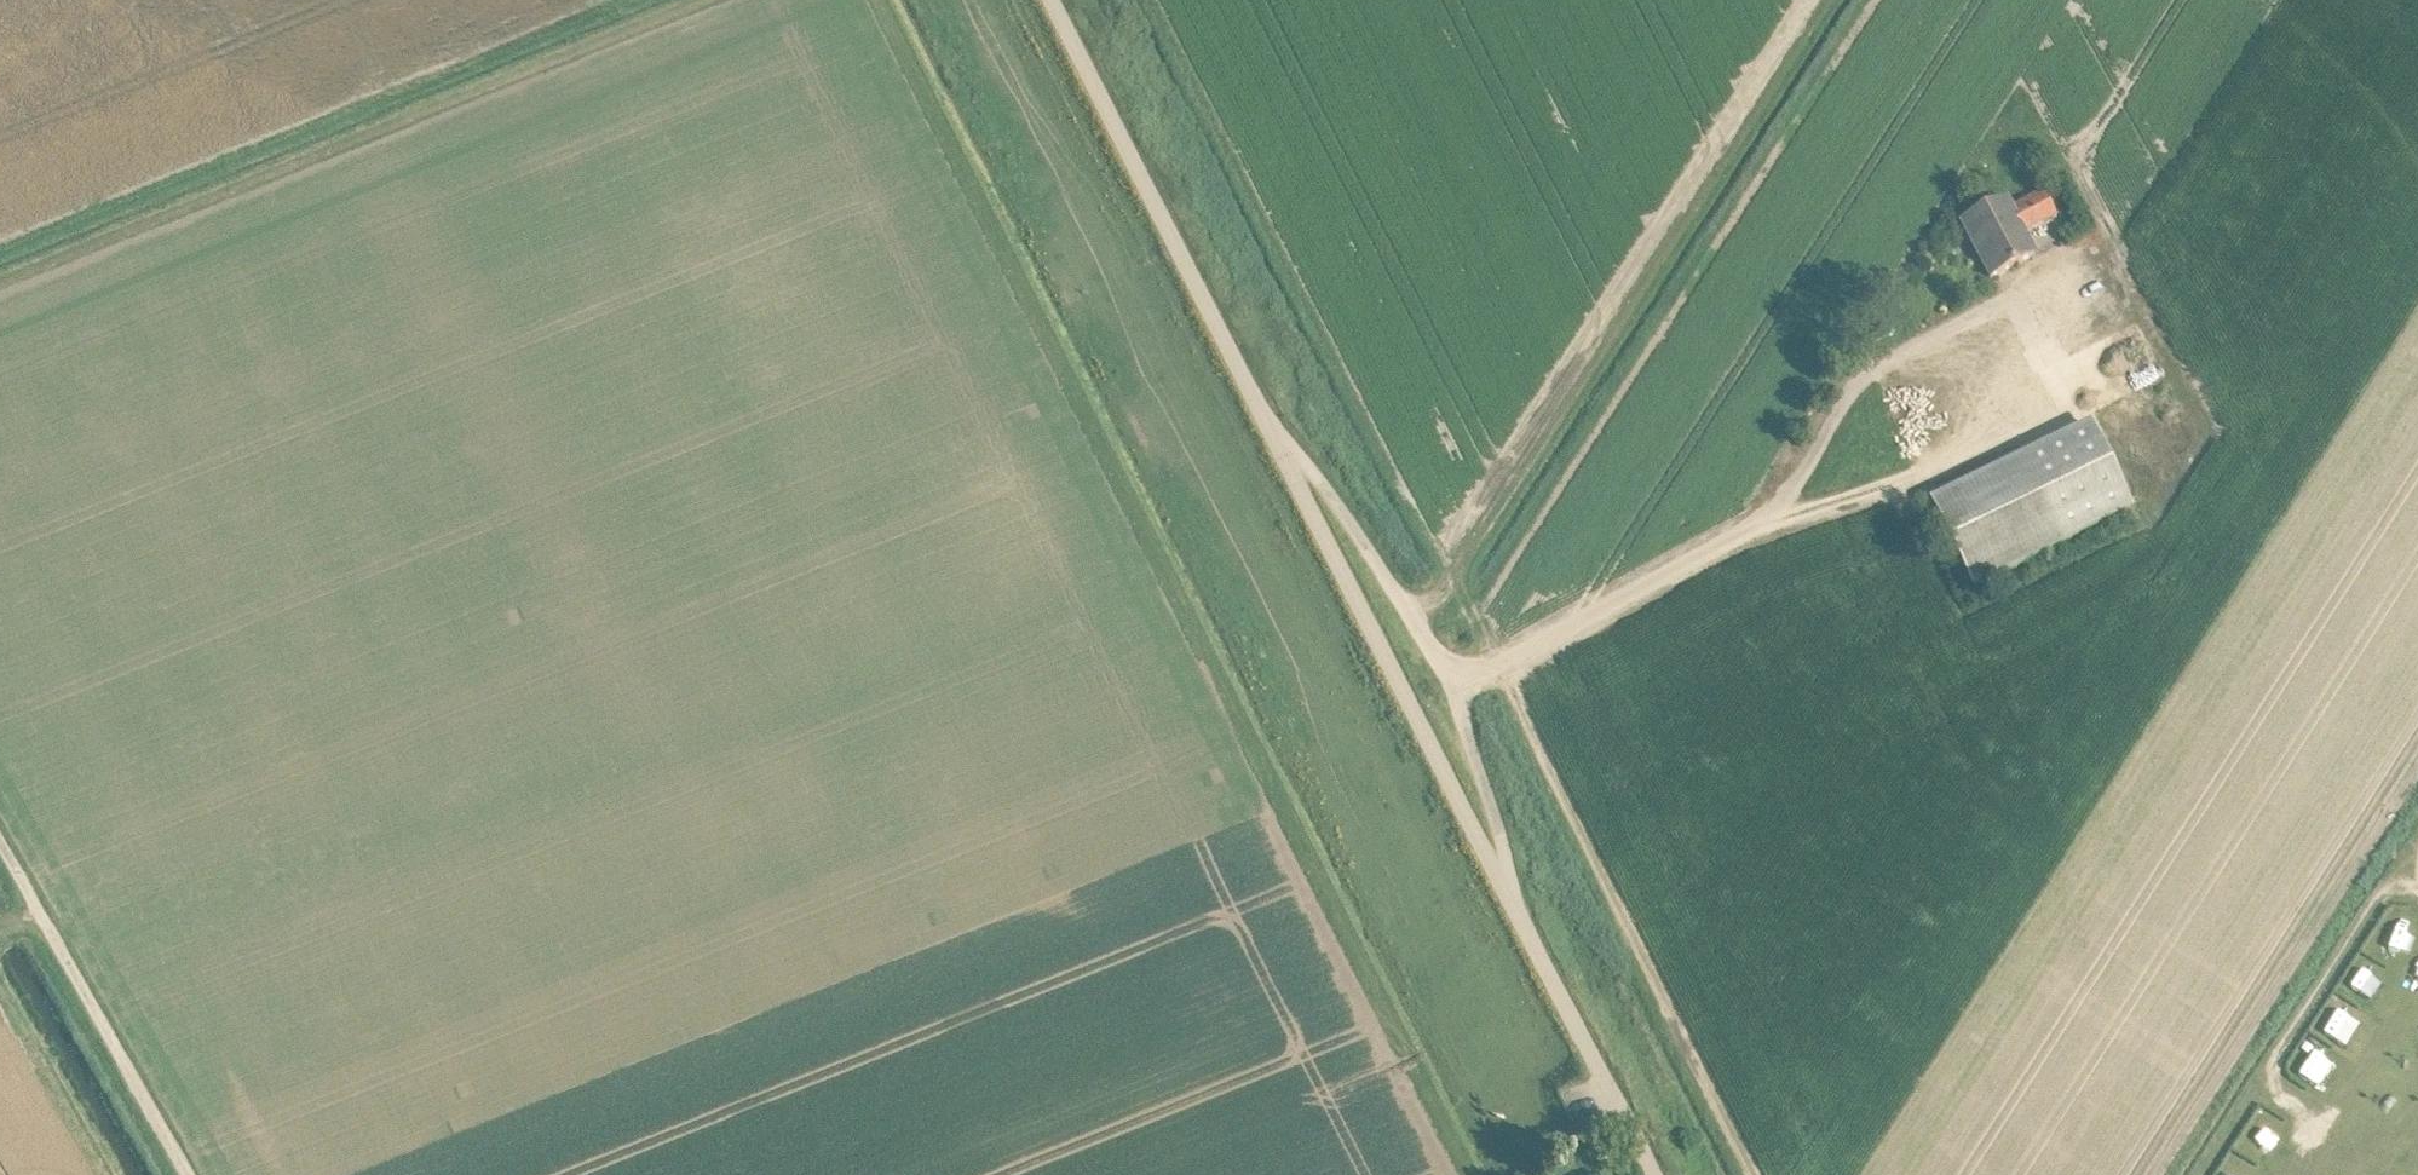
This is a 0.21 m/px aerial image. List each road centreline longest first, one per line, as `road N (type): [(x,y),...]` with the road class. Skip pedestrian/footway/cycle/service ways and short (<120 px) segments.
road 1 (unclassified): [(1647,1174),(1053,0)]

